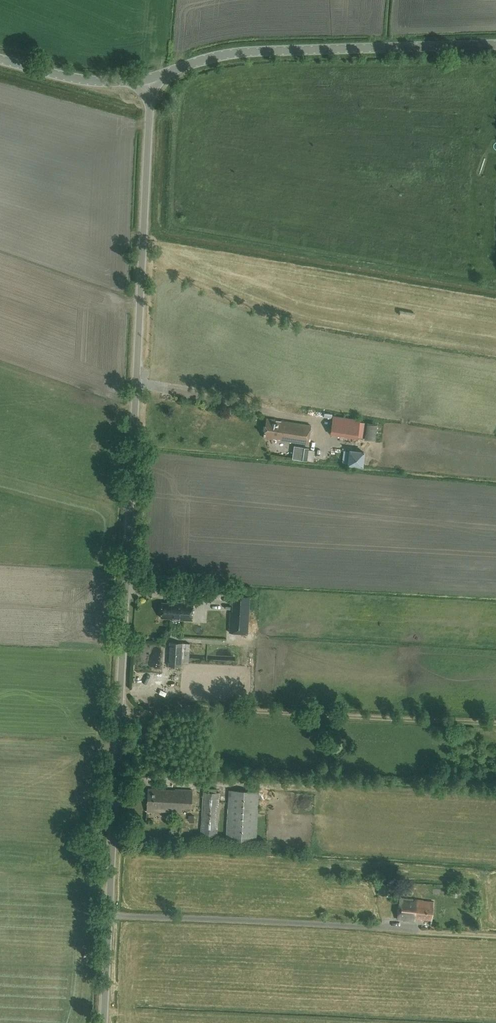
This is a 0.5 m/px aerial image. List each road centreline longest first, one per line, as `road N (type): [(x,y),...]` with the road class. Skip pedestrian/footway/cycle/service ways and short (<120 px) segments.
road 1 (unclassified): [(103,1022),(150,78)]
road 2 (tertiary): [(150,78),(236,52),(495,45)]
road 3 (tertiary): [(150,78),(85,80),(0,58)]

